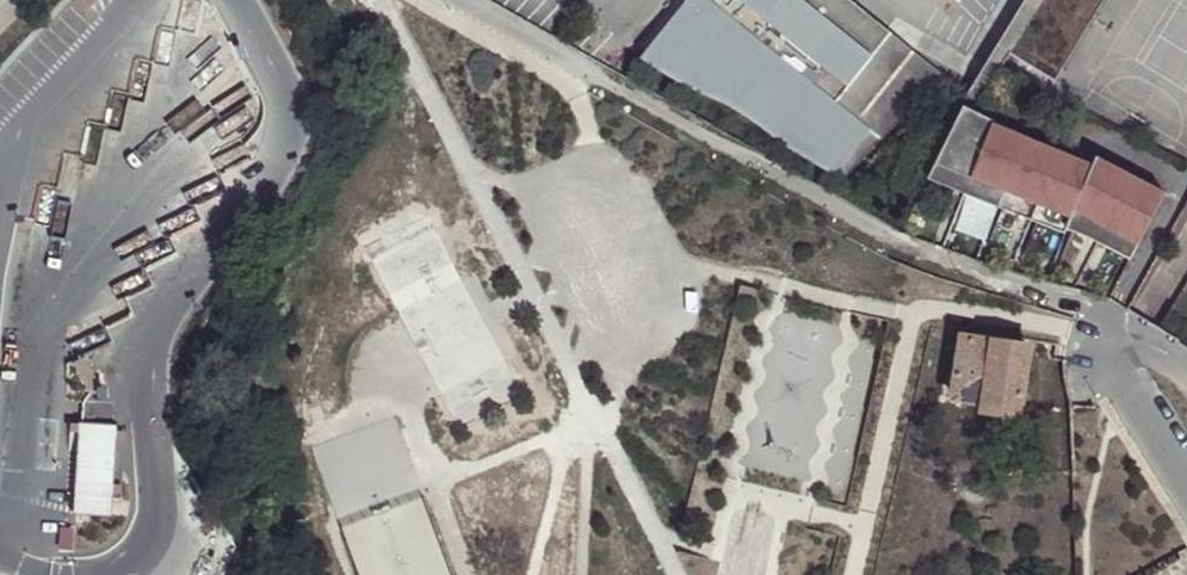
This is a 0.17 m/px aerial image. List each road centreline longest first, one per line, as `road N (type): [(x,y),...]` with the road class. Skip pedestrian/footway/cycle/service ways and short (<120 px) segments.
road 1 (unclassified): [(1186,483),(1124,387),(1134,347)]

